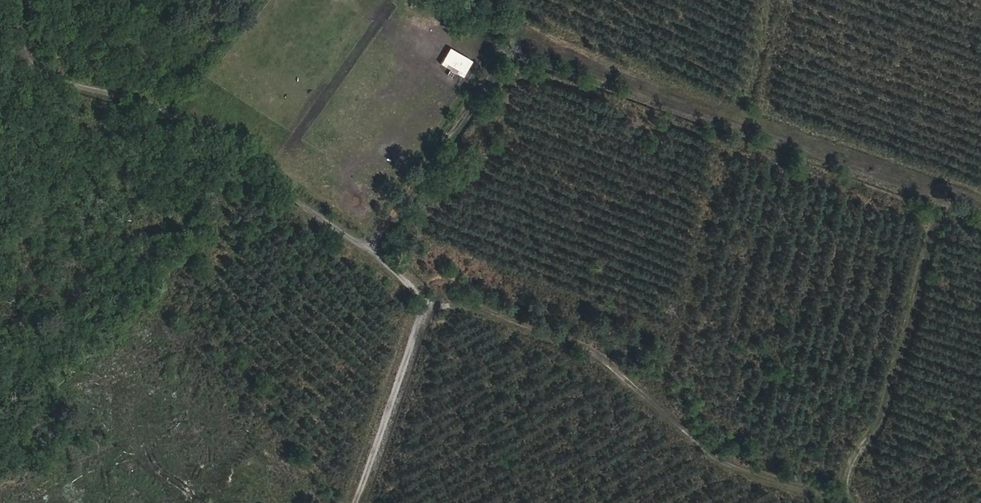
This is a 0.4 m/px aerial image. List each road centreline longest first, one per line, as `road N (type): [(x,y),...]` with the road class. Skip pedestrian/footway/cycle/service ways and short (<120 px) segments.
road 1 (track): [(23,0),(25,58),(46,72),(156,109),(382,258),(435,307),(493,314),(563,338),(616,368),(725,463),(855,500)]
road 2 (track): [(857,502),(850,469),(884,417),(945,197),(980,209)]
road 3 (track): [(426,301),(357,502)]

